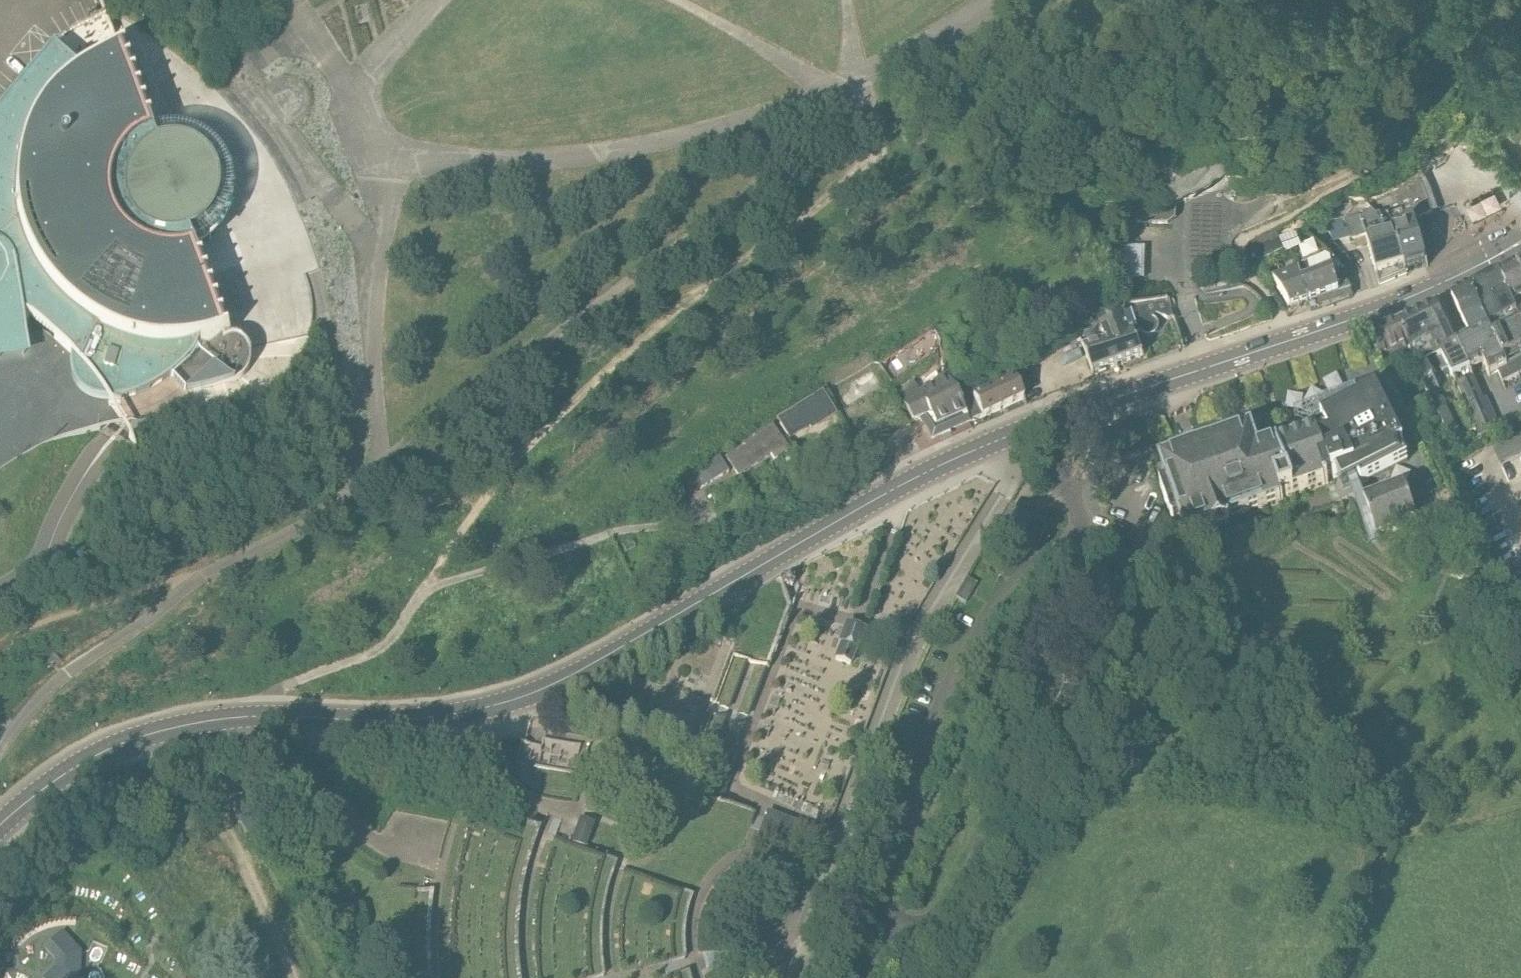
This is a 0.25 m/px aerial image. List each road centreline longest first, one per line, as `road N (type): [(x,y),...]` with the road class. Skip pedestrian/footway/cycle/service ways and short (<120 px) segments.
road 1 (secondary): [(1520,242),(1384,309),(1053,418),(926,471),(544,690),(434,717),(224,718),(170,728),(91,757),(0,825)]
road 2 (track): [(862,107),(391,453),(327,511),(208,572),(71,669),(0,746)]
road 3 (track): [(0,635),(181,574),(208,572)]
road 4 (track): [(1422,164),(1400,155),(1390,0)]

